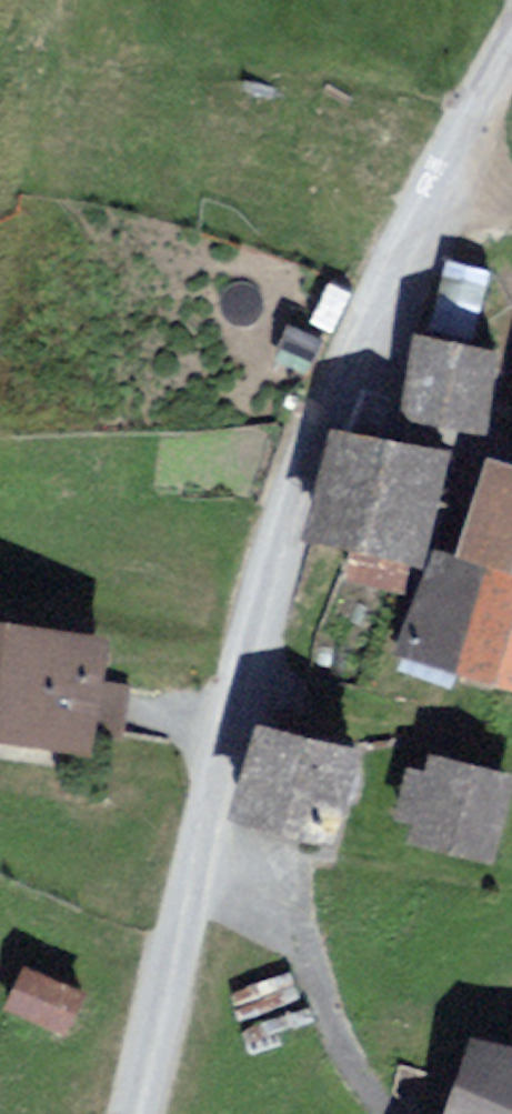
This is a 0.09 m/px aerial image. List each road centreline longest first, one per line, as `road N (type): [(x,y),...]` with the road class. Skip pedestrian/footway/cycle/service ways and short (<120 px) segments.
road 1 (residential): [(328,407),(261,625),(208,844)]
road 2 (residential): [(511,73),(328,407)]
road 3 (residential): [(208,844),(321,983),(388,1113)]
road 4 (residential): [(208,844),(139,1113)]
road 5 (residential): [(328,407),(511,454)]

